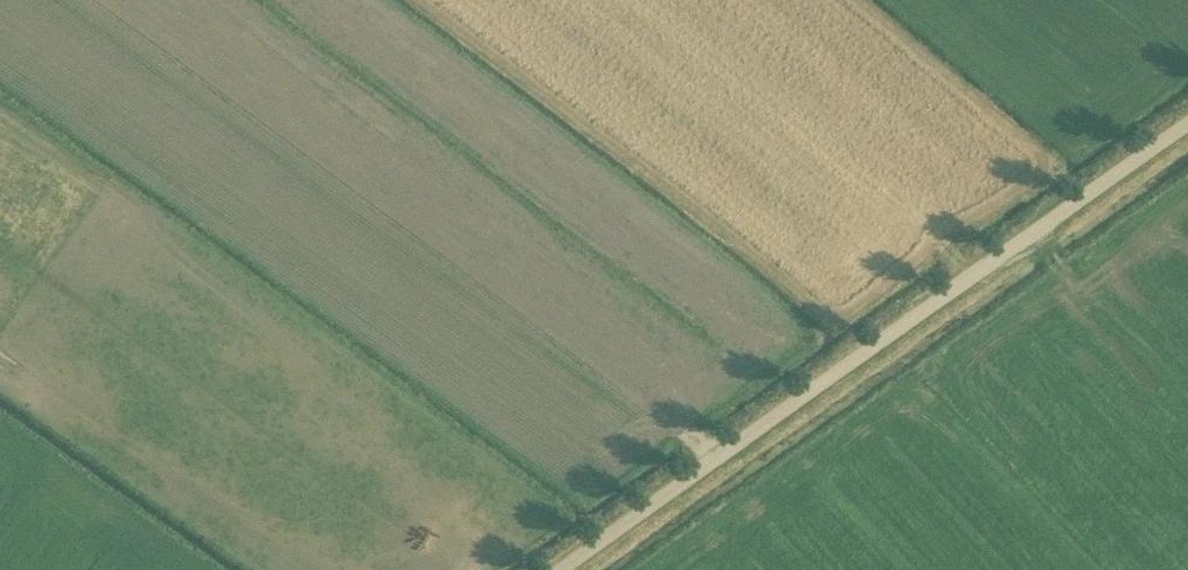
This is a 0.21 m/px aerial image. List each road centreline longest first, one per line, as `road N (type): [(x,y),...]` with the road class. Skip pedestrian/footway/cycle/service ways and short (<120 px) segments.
road 1 (unclassified): [(586,569),(1187,131)]

